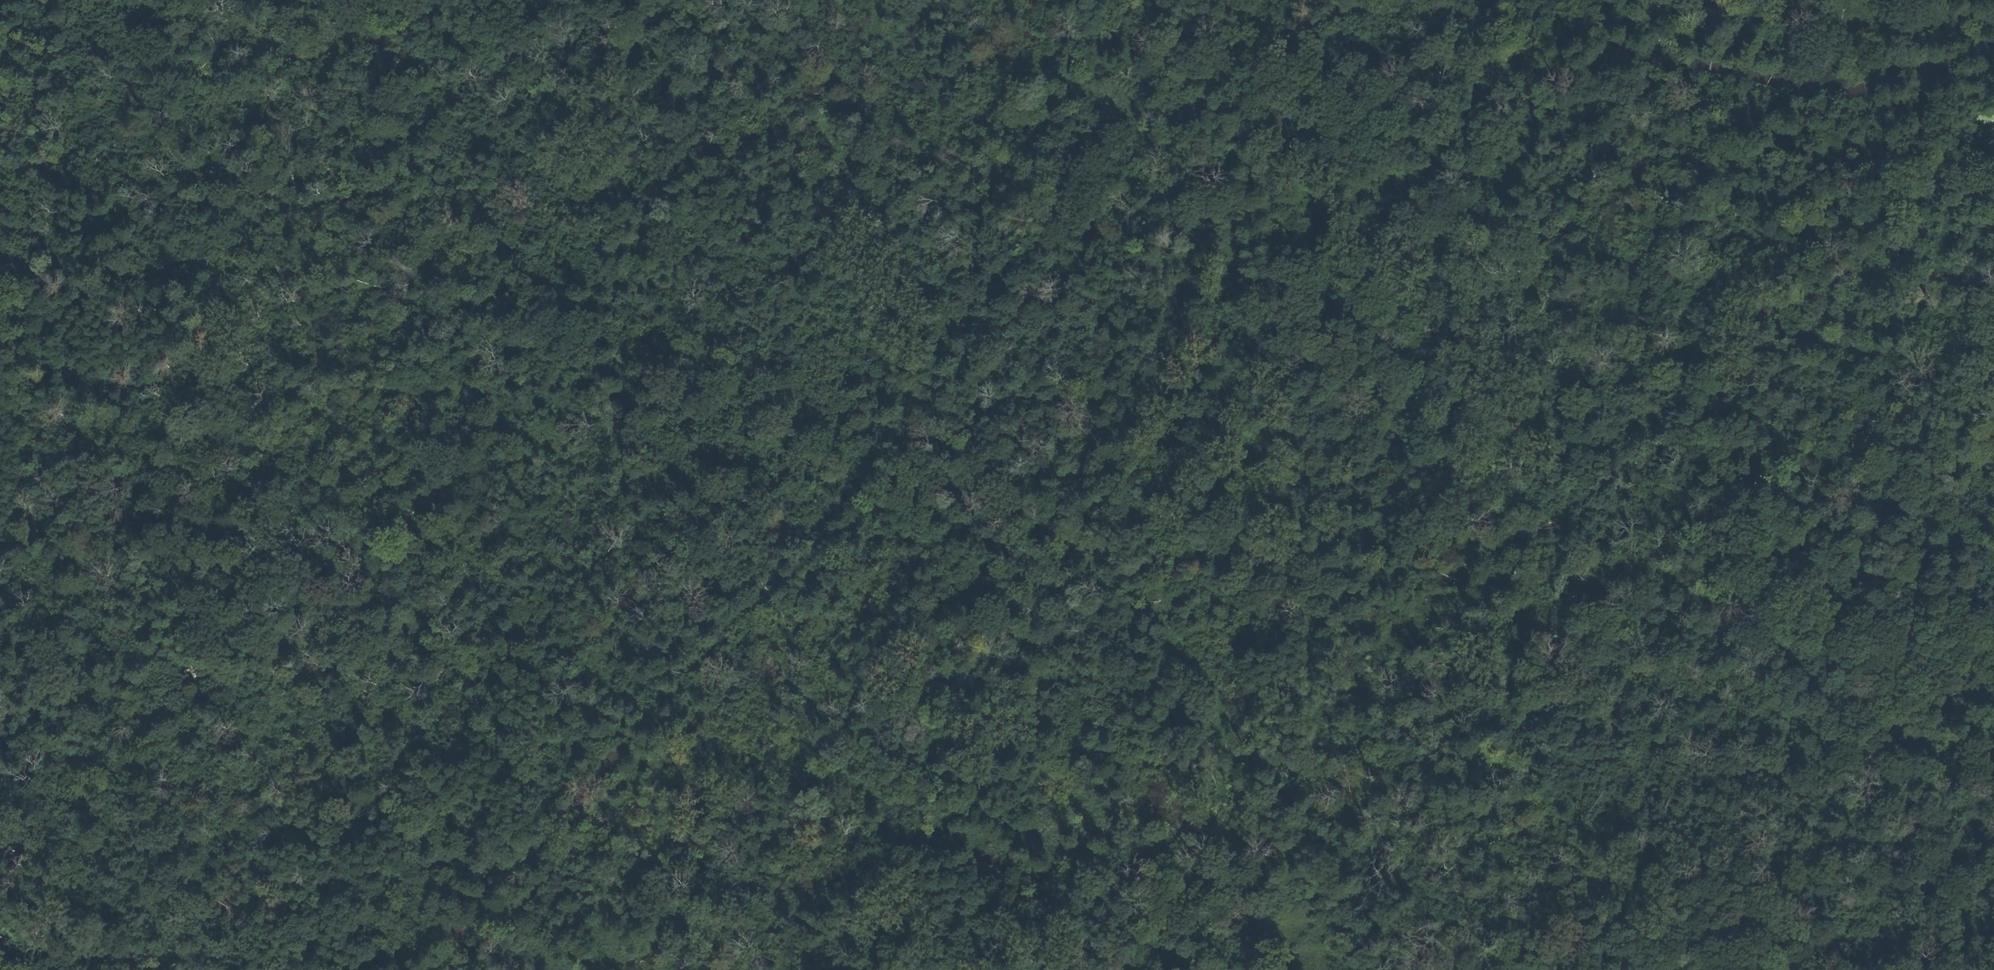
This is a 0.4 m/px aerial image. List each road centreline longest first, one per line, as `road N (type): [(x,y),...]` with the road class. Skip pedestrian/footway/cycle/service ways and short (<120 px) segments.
road 1 (track): [(1993,488),(1782,277),(1736,203),(1704,128),(1360,61)]
road 2 (track): [(1731,969),(1993,796)]

